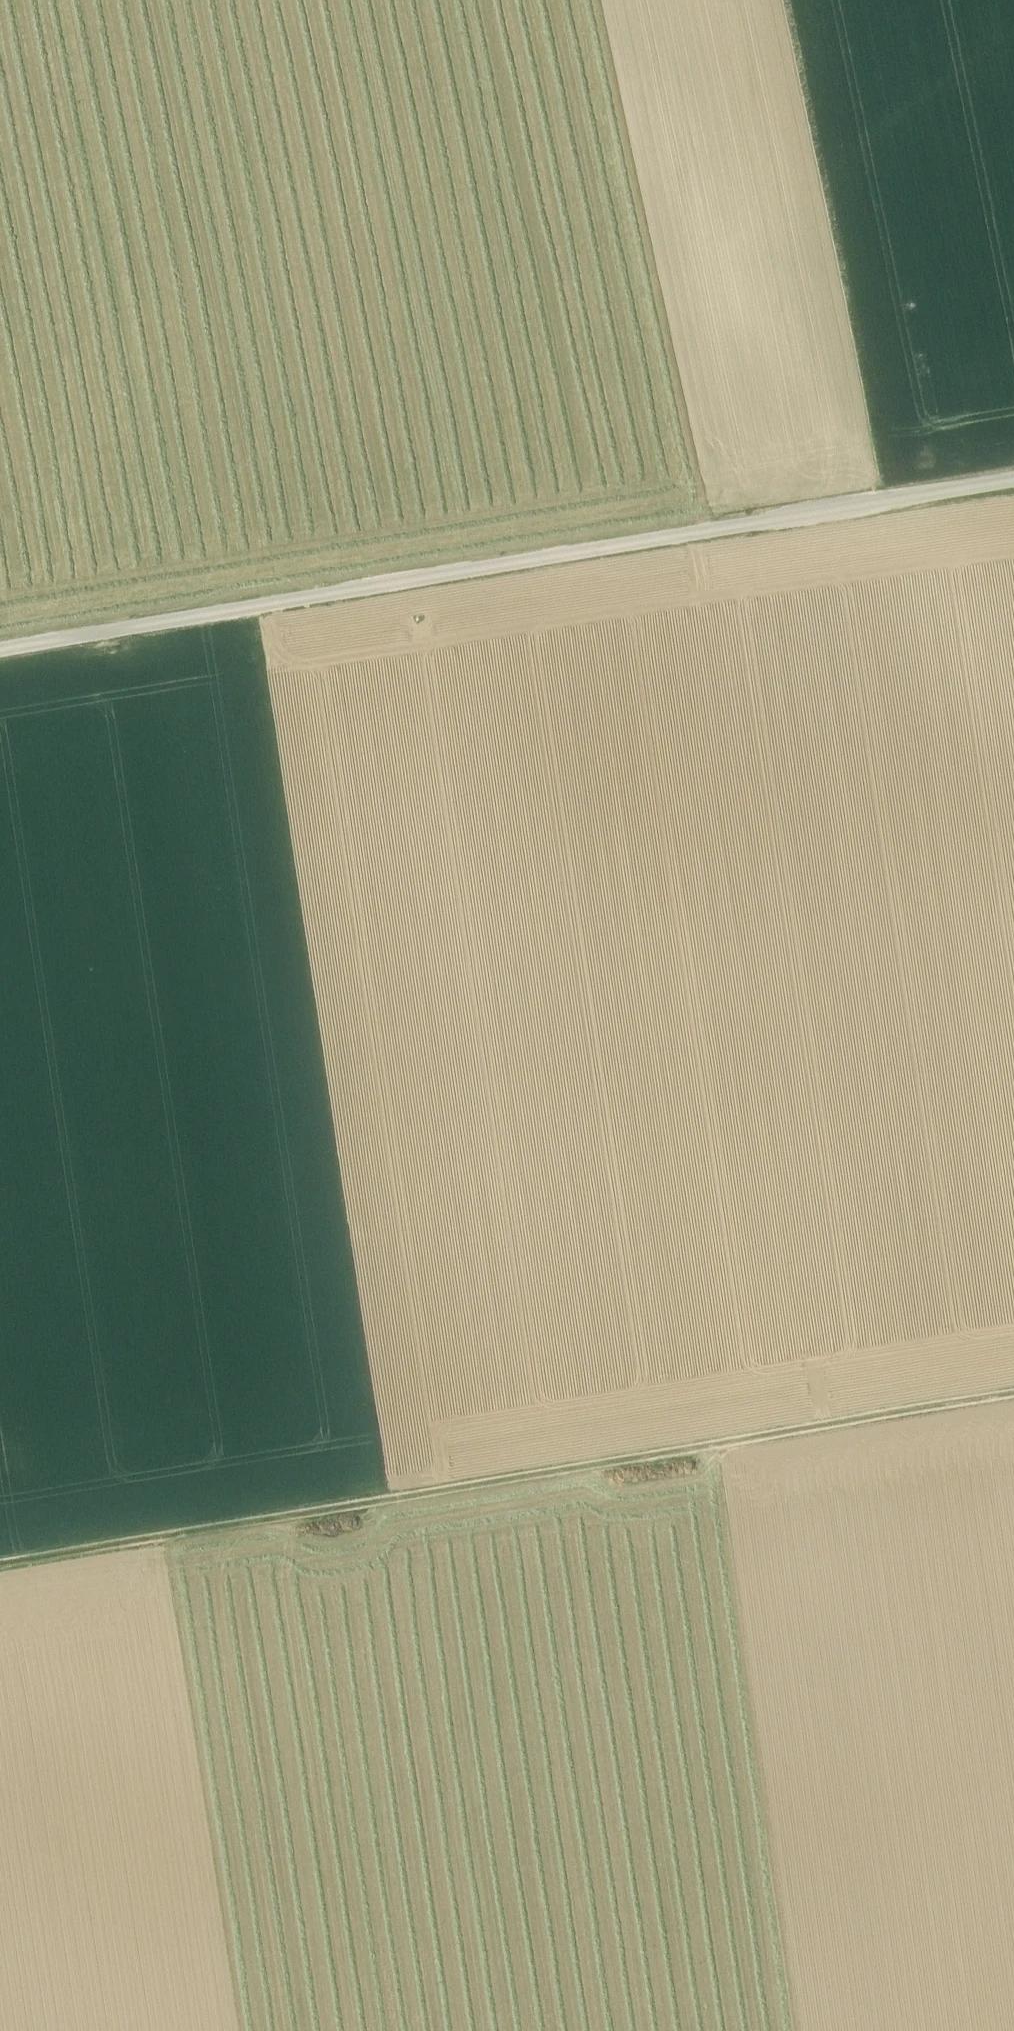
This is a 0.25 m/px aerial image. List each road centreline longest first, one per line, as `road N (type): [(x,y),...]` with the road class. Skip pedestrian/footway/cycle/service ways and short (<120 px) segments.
road 1 (tertiary): [(0,649),(1013,479)]
road 2 (track): [(0,1564),(1013,1396)]

